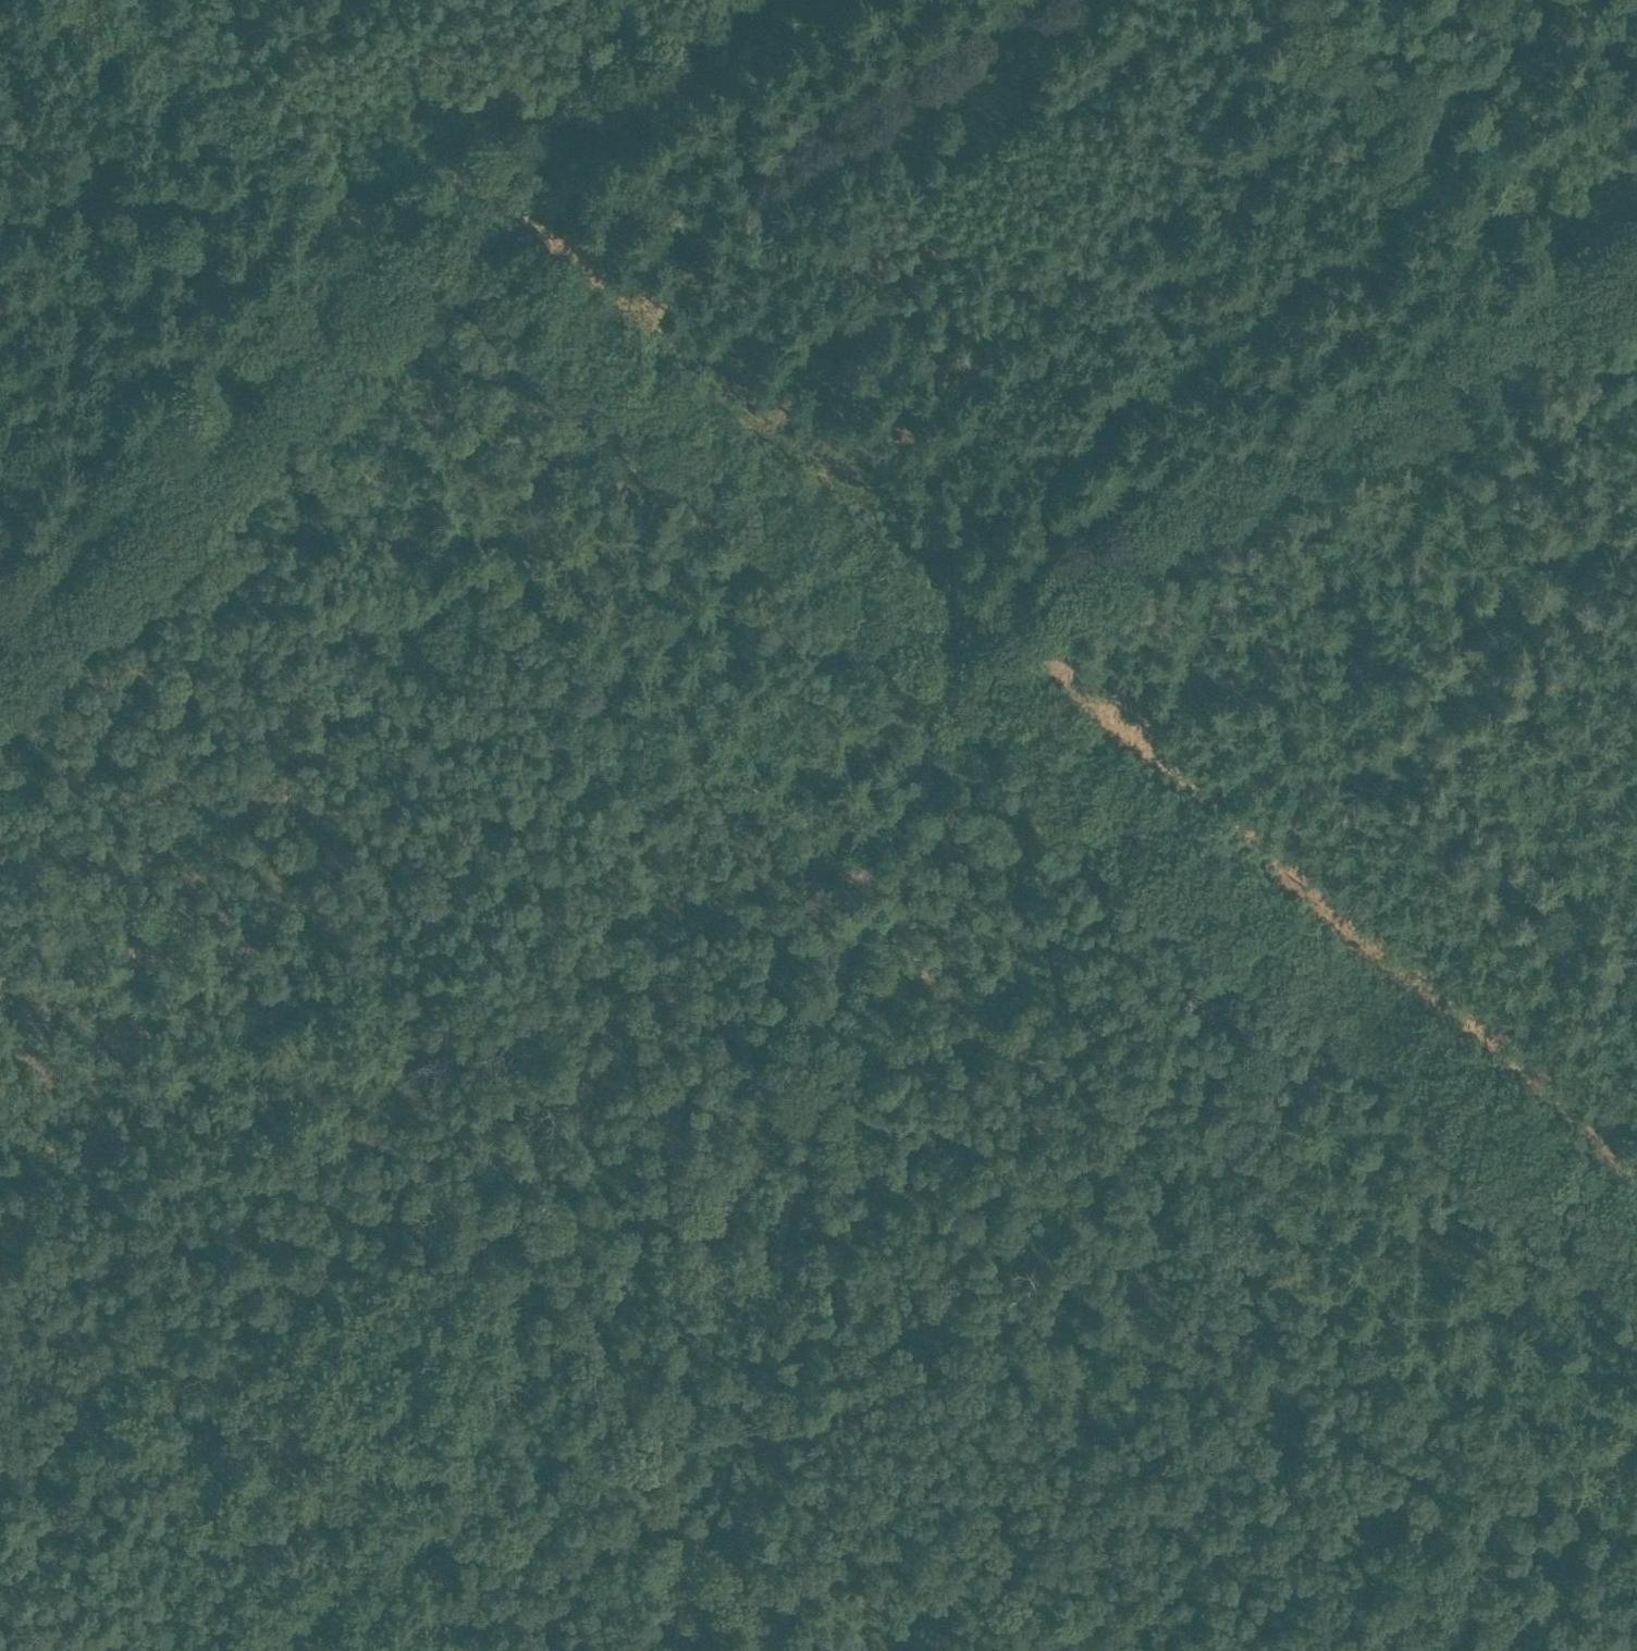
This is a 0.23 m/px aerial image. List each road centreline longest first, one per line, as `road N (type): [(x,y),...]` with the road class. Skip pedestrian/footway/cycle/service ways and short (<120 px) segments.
road 1 (track): [(930,631),(849,926),(674,1650)]
road 2 (track): [(930,631),(1636,1241)]
road 3 (track): [(1636,260),(930,631)]
road 4 (track): [(427,204),(930,631)]
road 5 (track): [(0,632),(357,268)]
road 6 (track): [(94,0),(383,239)]
road 7 (track): [(482,180),(752,0)]
road 8 (track): [(1561,0),(1636,105)]

